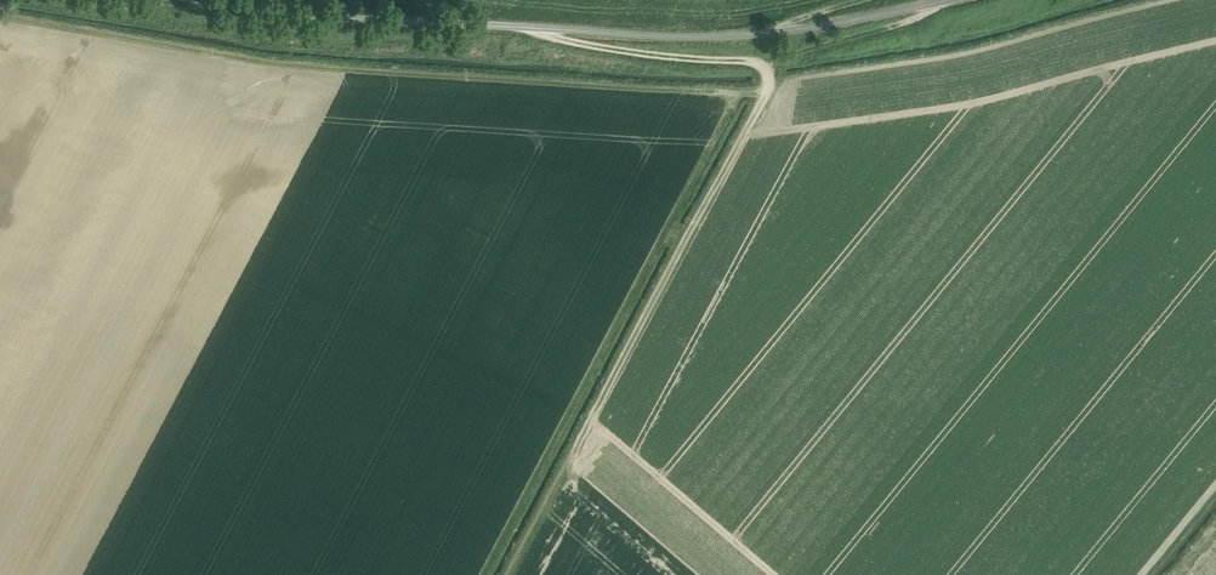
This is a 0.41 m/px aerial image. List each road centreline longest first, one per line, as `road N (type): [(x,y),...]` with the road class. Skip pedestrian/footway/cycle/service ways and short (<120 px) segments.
road 1 (track): [(505,574),(761,102),(769,74),(758,62),(575,43),(527,27)]
road 2 (unclassified): [(208,0),(312,15),(722,36),(948,0)]
road 3 (track): [(931,4),(892,25),(765,66)]

